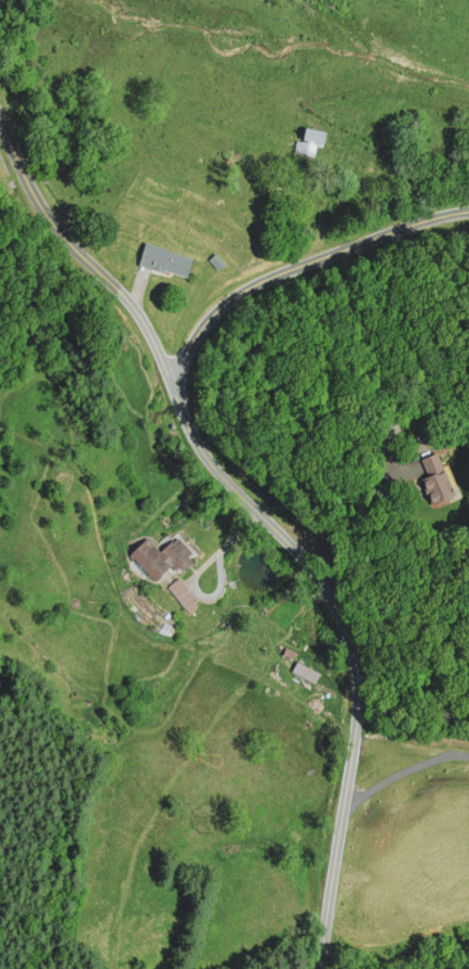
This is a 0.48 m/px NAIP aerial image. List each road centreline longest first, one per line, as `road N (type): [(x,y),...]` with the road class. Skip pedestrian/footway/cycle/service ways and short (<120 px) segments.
road 1 (residential): [(321,968),(356,731),(354,653),(344,623),(312,567),(201,445),(148,325),(57,225),(0,117)]
road 2 (residential): [(176,388),(197,330),(248,285),(468,208)]
road 3 (residential): [(342,814),(396,773),(468,753)]

